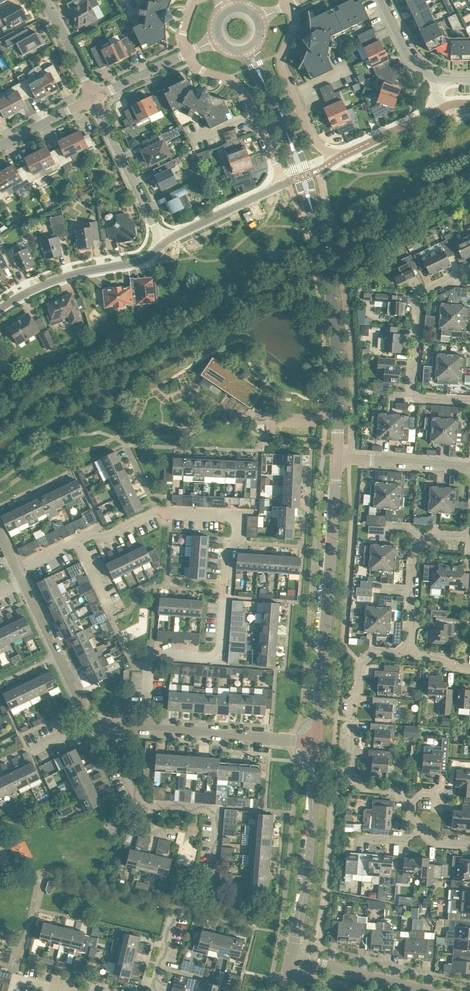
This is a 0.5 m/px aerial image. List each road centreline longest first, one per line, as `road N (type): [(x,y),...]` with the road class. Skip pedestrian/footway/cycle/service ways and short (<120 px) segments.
road 1 (residential): [(143,732),(149,657),(218,652),(236,536),(235,516),(162,510)]
road 2 (residential): [(156,990),(173,922),(212,885),(216,821),(136,806),(111,762),(115,730)]
road 3 (residential): [(437,108),(327,165),(281,62),(289,4)]
road 4 (tertiary): [(315,744),(340,457)]
road 5 (tertiary): [(340,457),(332,305),(311,202)]
road 6 (residential): [(407,803),(401,790),(362,788),(353,776),(360,668),(375,652),(409,654)]
road 7 (residential): [(469,400),(408,396),(414,307),(423,293),(469,269)]
road 8 (tertiary): [(291,959),(308,867),(315,744)]
road 9 (residential): [(163,243),(140,261),(48,281),(0,307)]
road 10 (residential): [(143,732),(315,744)]
road 11 (residential): [(189,53),(199,68),(238,84),(282,184)]
road 12 (residential): [(163,243),(93,99)]
road 13 (residential): [(162,510),(16,568)]
road 14 (residential): [(22,583),(86,721)]
road 15 (residential): [(435,990),(291,959)]
road 16 (residential): [(163,243),(282,184)]
road 17 (residential): [(469,468),(340,457)]

